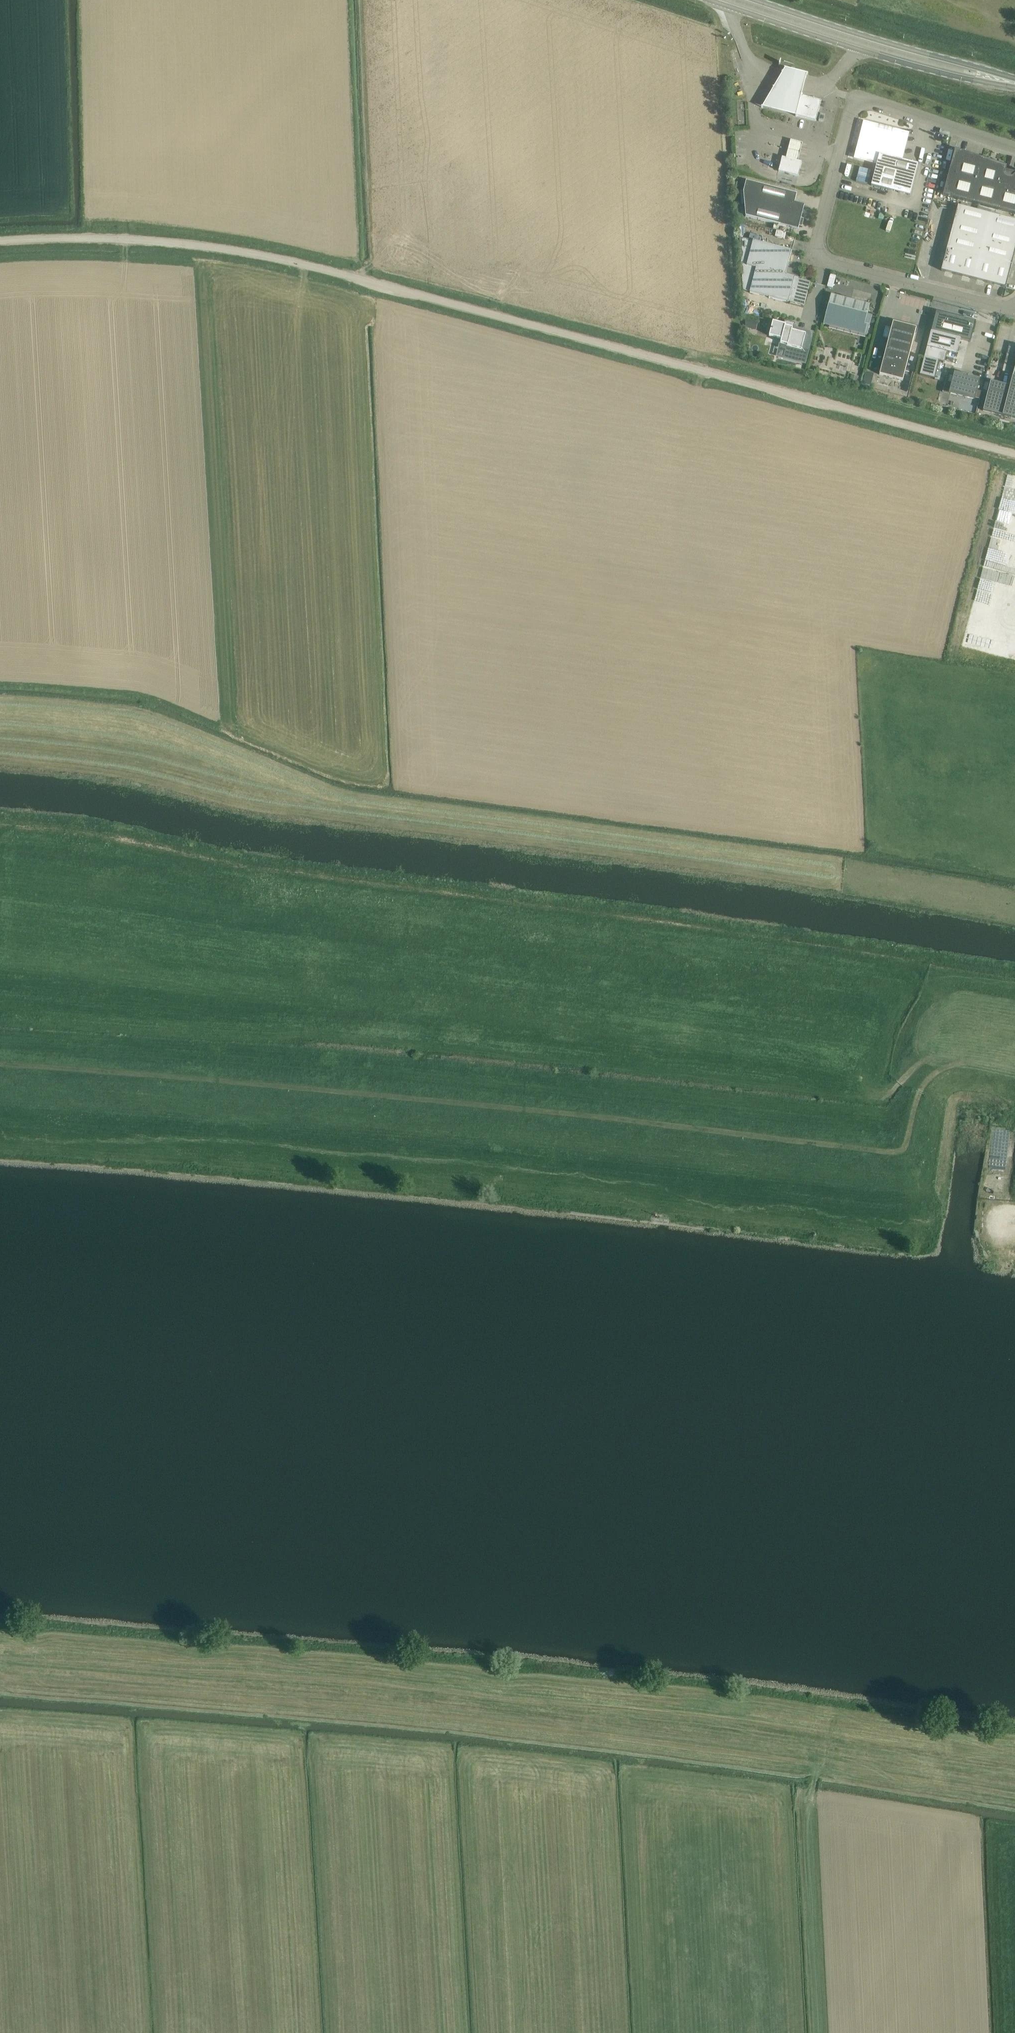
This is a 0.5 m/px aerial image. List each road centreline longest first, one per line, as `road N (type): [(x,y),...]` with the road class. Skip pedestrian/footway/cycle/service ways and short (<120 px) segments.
road 1 (unclassified): [(0,244),(65,239),(226,251),(1014,456)]
road 2 (unclassified): [(1014,309),(845,267),(821,252),(854,111),(874,104)]
road 3 (primary): [(704,0),(924,70),(1014,86)]
road 4 (primary): [(1014,83),(750,0)]
road 5 (unclassified): [(874,104),(1014,149)]

